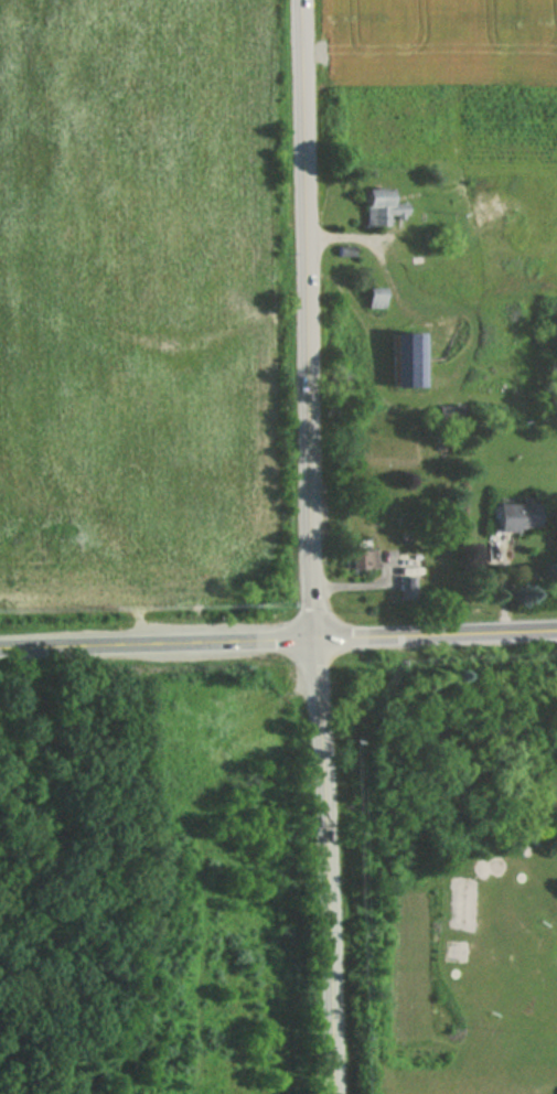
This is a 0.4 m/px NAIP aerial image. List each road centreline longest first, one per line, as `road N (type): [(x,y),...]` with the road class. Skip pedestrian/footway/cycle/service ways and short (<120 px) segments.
road 1 (tertiary): [(305,0),(334,1093)]
road 2 (track): [(321,675),(228,758),(206,795),(200,839),(211,934),(203,1075),(193,1093)]
road 3 (tertiary): [(0,644),(320,636)]
road 4 (tertiary): [(320,636),(556,629)]

